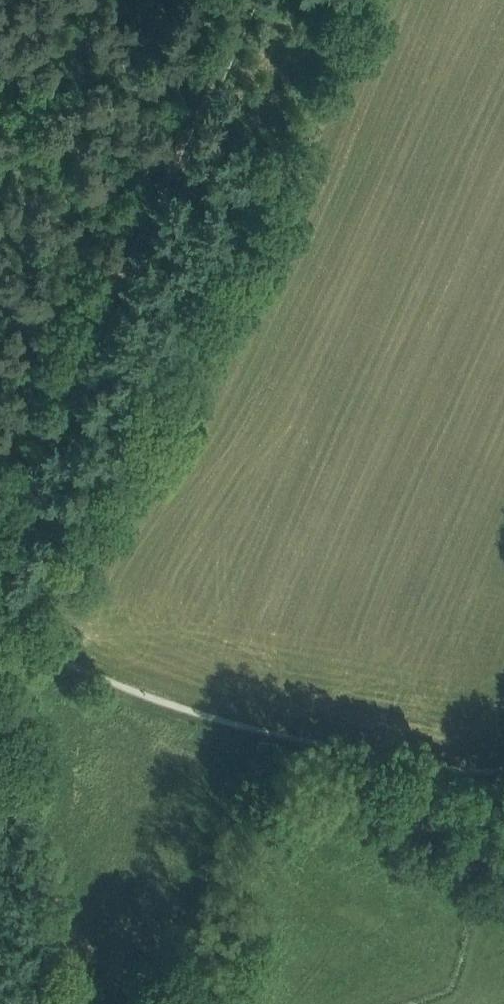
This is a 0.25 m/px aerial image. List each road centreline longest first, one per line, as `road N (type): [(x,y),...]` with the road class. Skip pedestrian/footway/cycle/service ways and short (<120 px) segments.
road 1 (track): [(245,0),(0,592)]
road 2 (track): [(503,769),(432,766),(271,734),(170,705),(0,640)]

